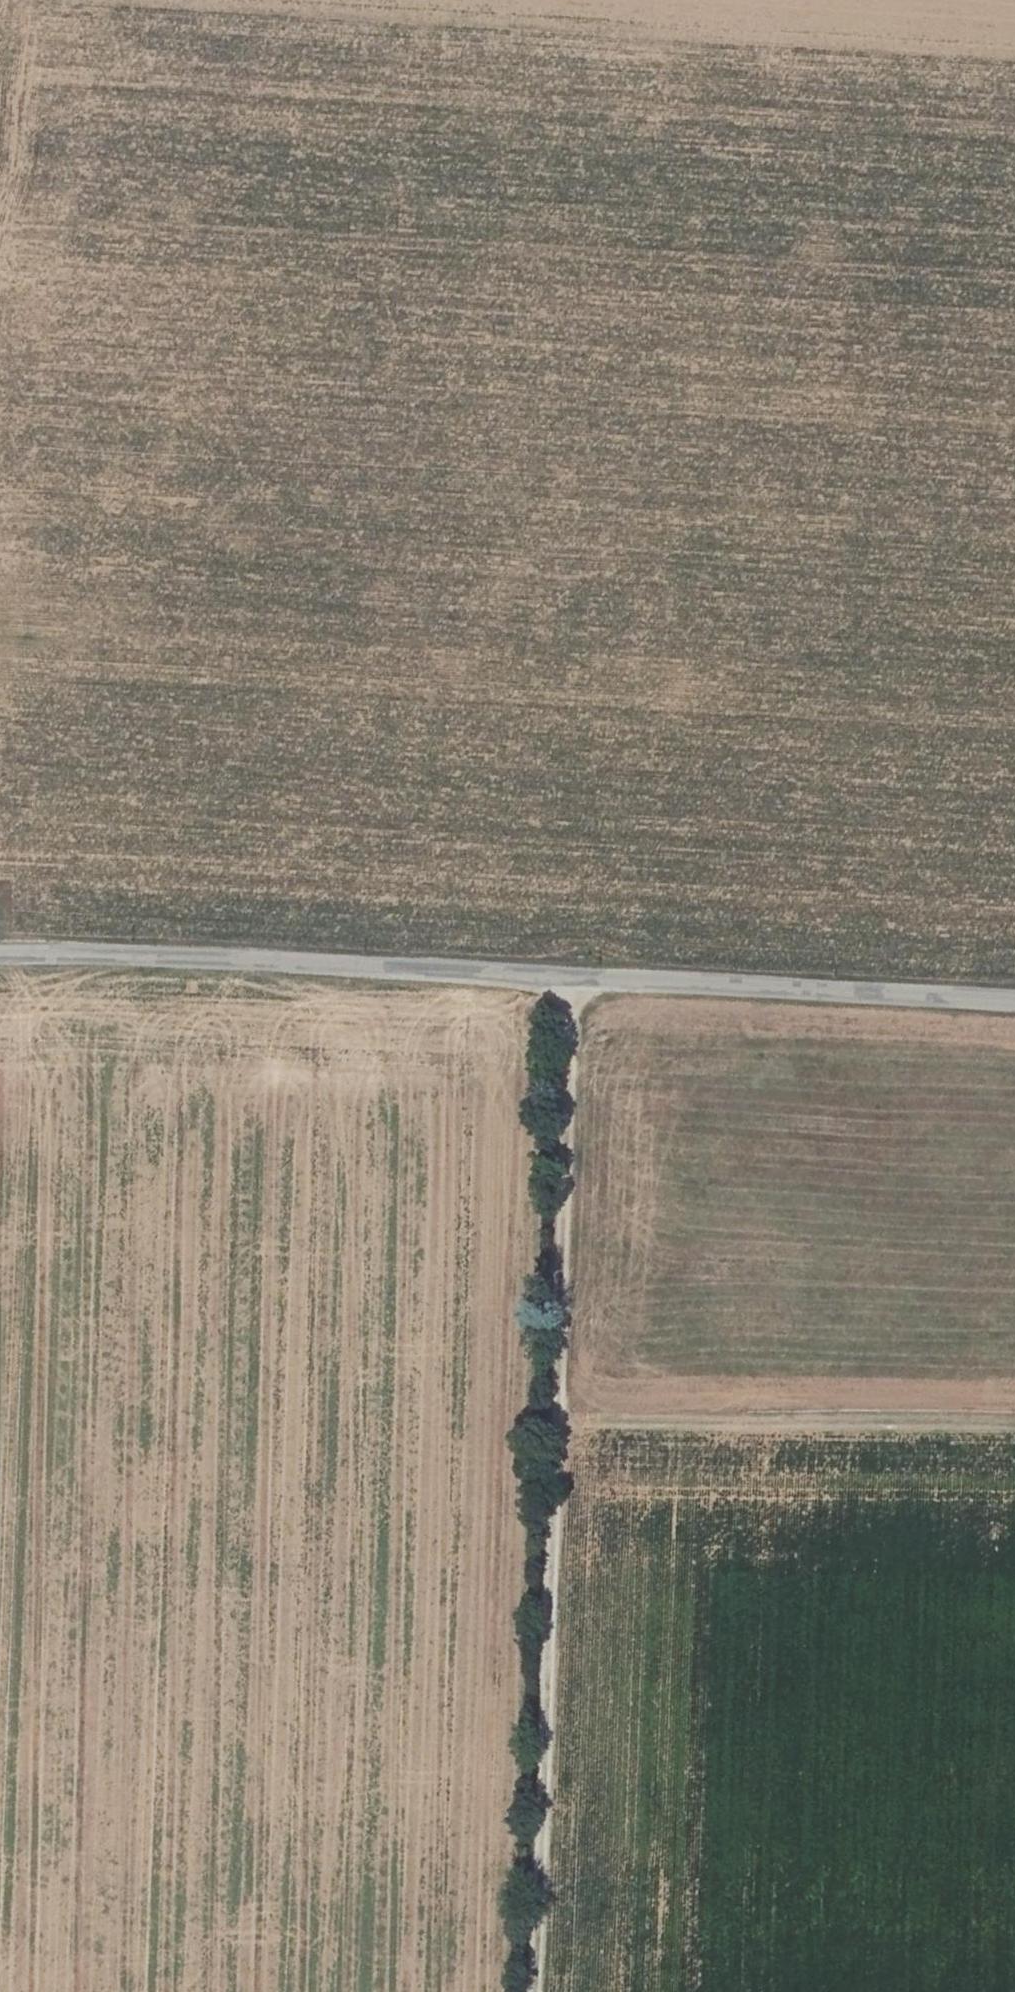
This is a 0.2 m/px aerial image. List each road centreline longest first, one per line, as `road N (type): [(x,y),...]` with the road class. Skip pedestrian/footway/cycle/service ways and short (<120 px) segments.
road 1 (unclassified): [(1014,1001),(0,962)]
road 2 (track): [(538,1991),(567,978)]

